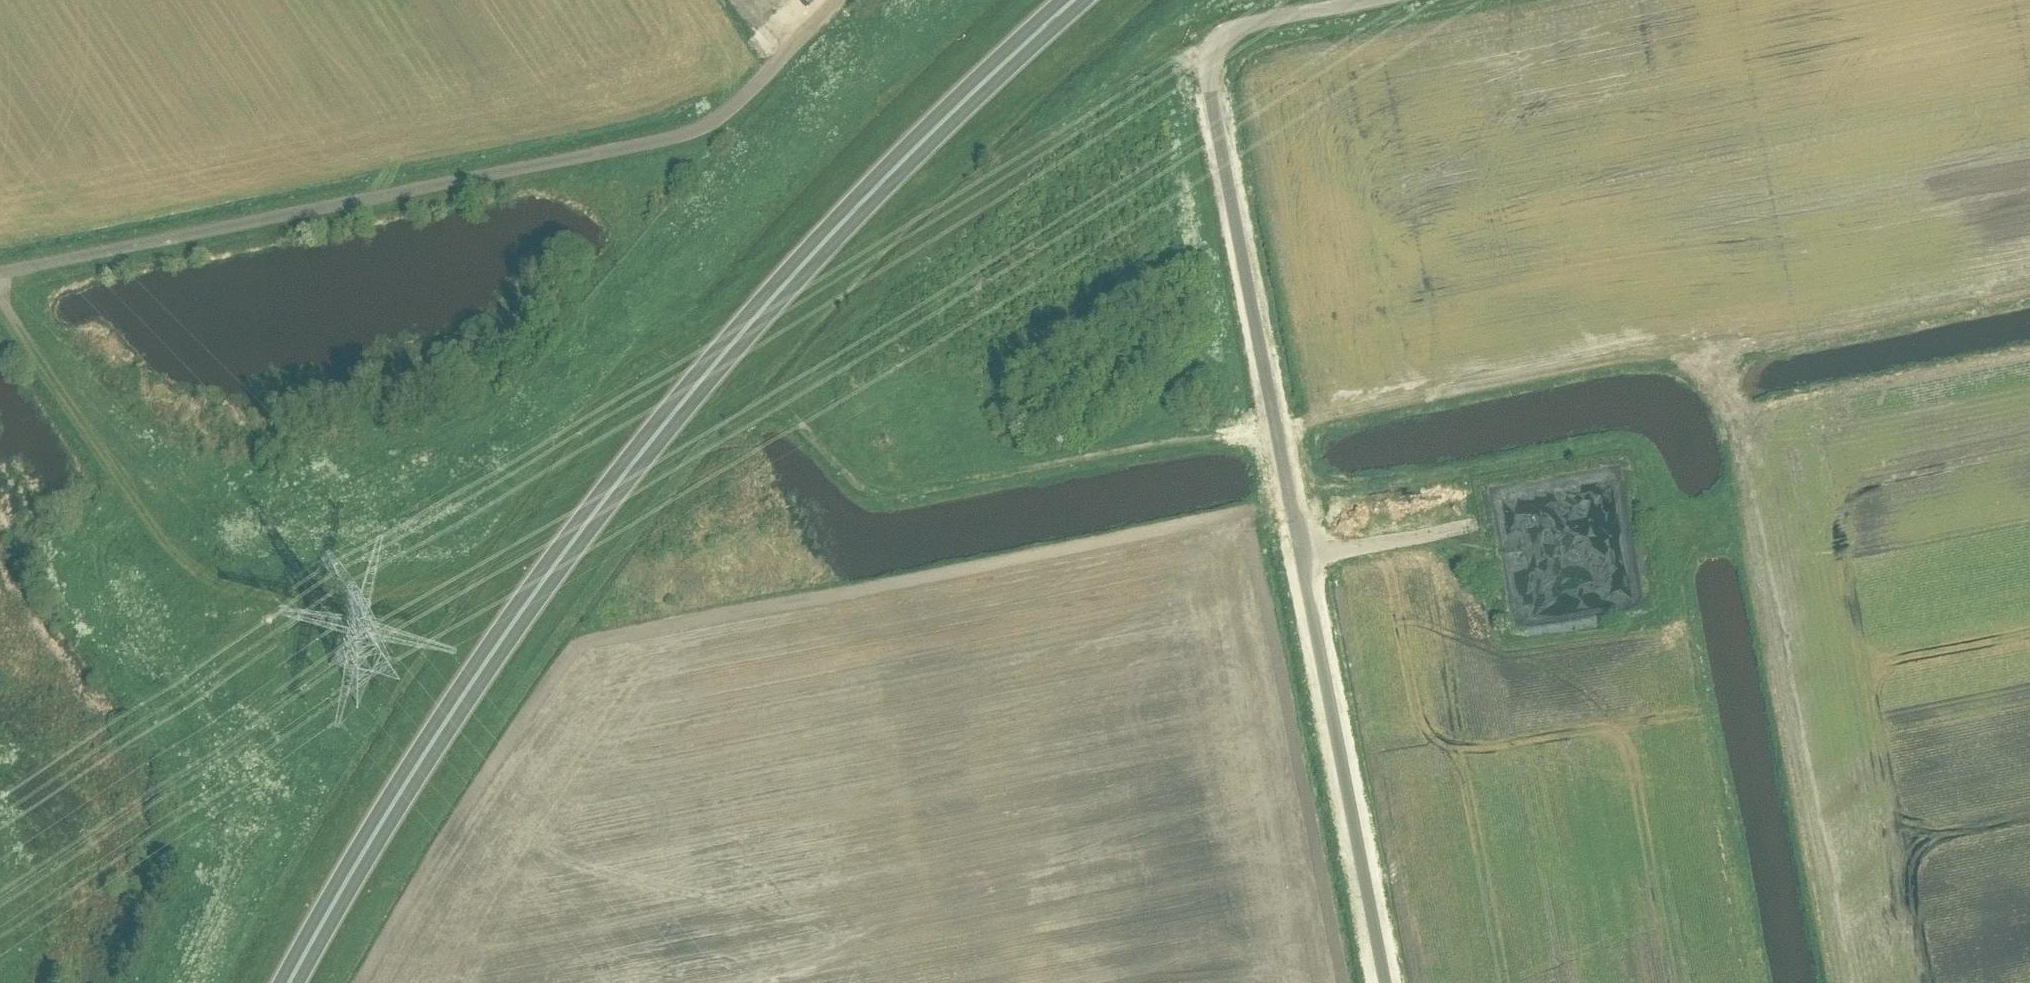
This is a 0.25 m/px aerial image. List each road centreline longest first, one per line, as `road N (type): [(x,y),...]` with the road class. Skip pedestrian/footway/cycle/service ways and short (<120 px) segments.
road 1 (trunk): [(291,982),(399,799),(514,625),(608,501),(744,335),(898,172),(1080,0)]
road 2 (unclassified): [(1385,982),(1207,76),(1216,51),(1241,28),(1382,0)]
road 3 (unclassified): [(842,0),(729,114),(683,136),(0,275)]

